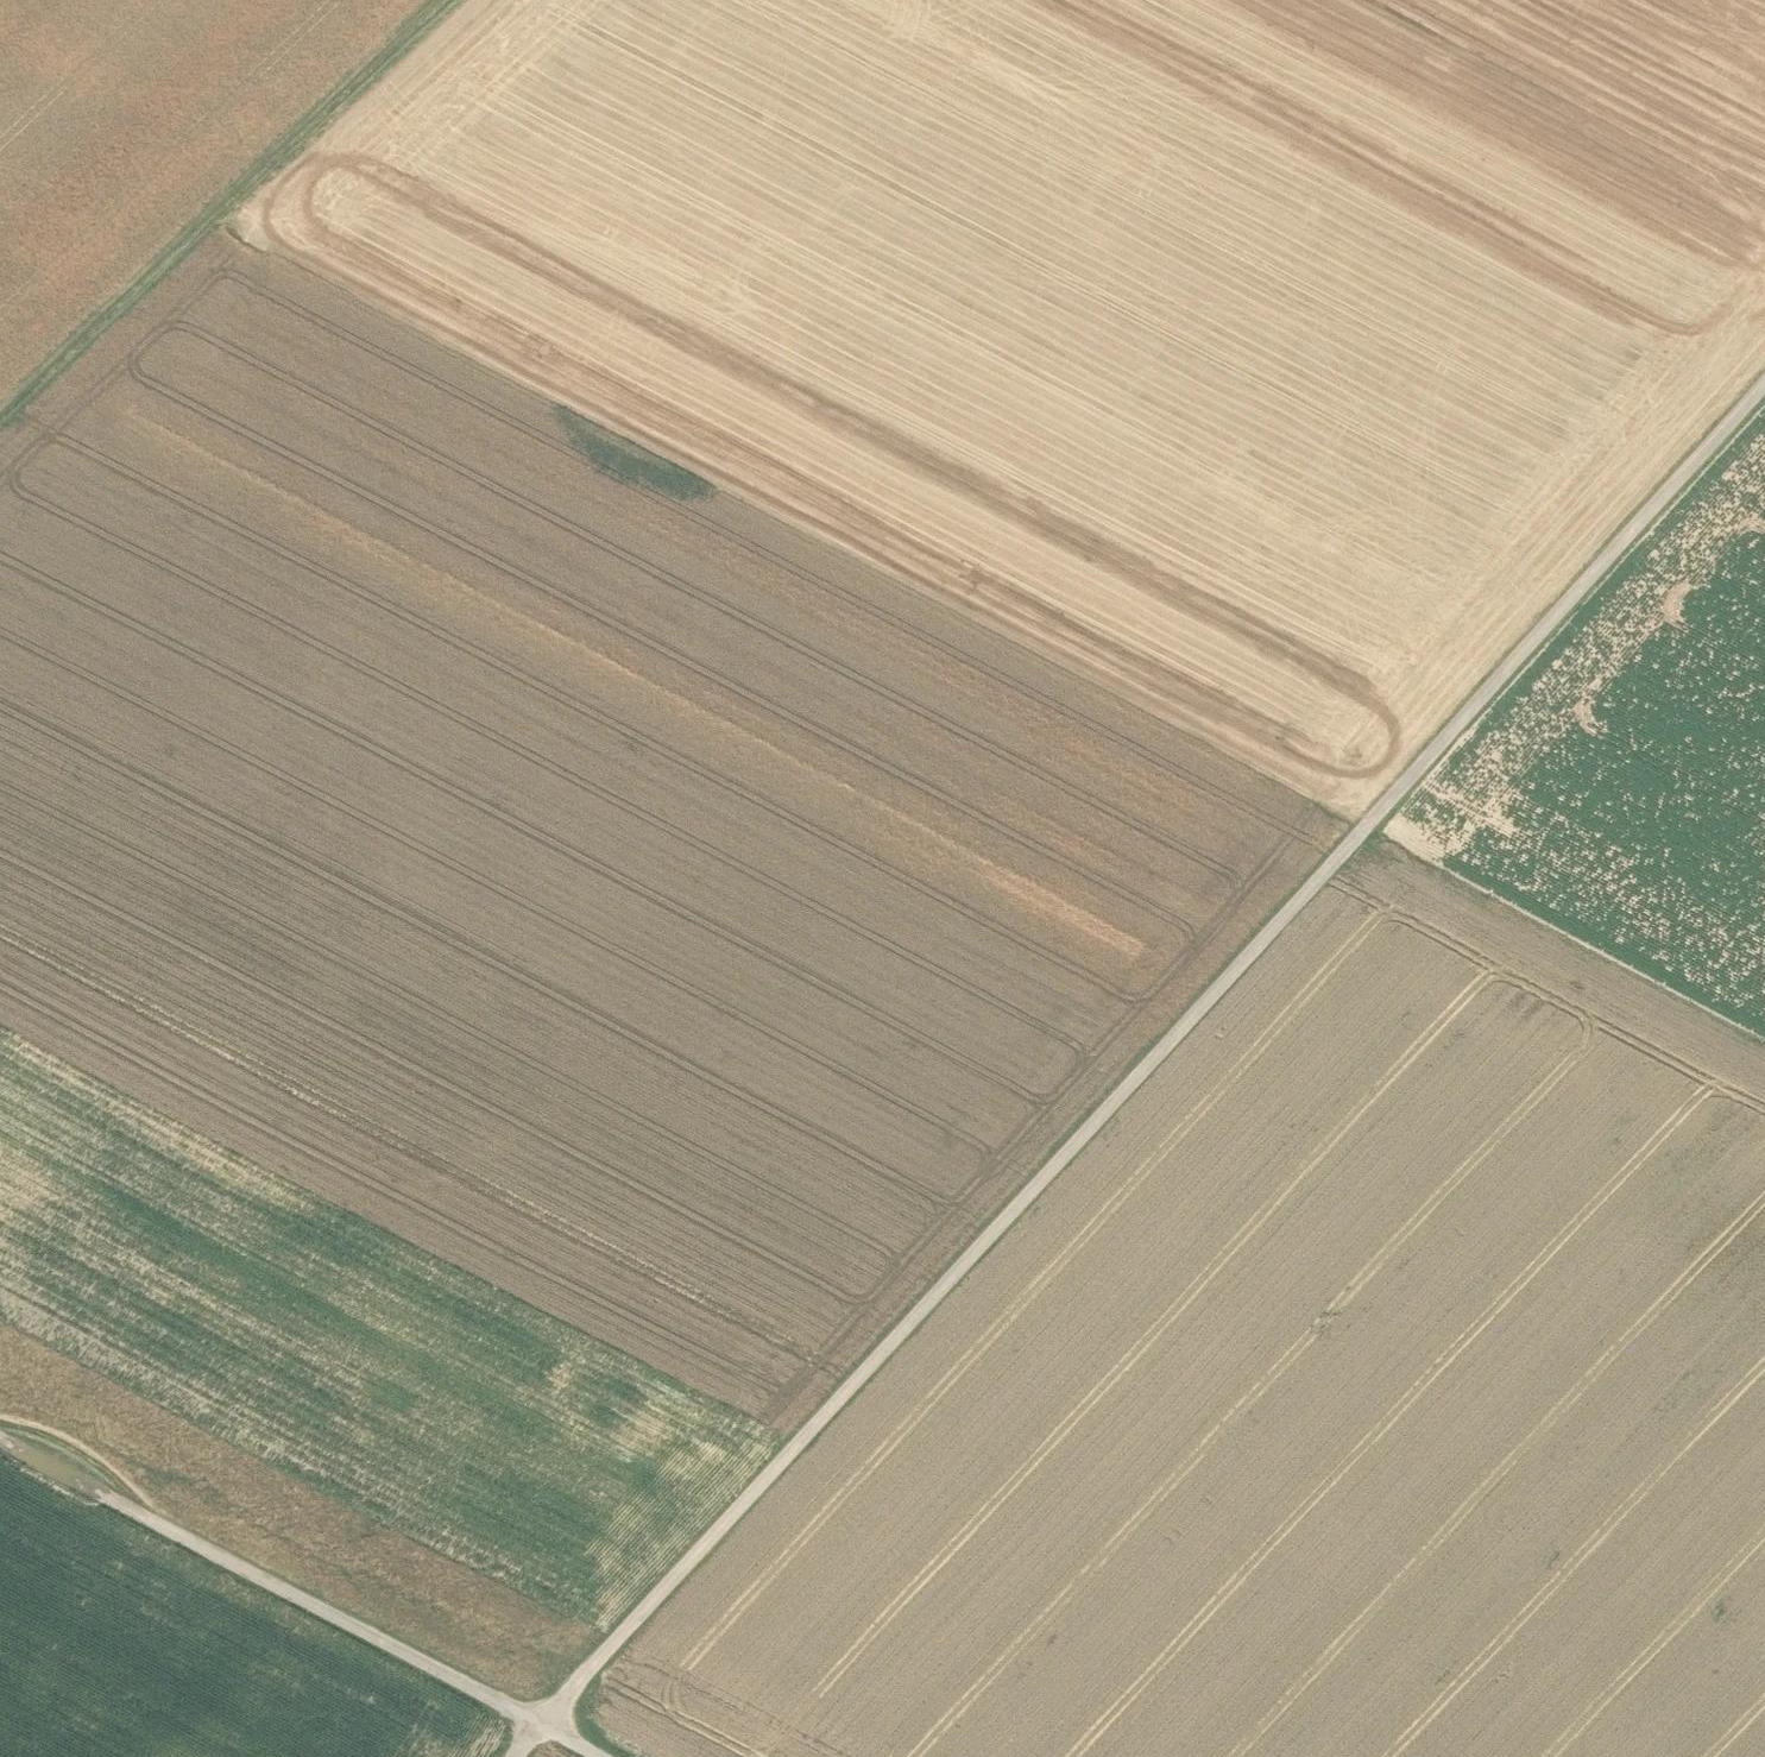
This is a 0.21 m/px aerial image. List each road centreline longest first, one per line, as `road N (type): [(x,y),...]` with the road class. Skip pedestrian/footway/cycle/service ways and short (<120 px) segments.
road 1 (track): [(1764,386),(515,1756)]
road 2 (track): [(608,1756),(0,1437)]
road 3 (track): [(453,0),(0,426)]

